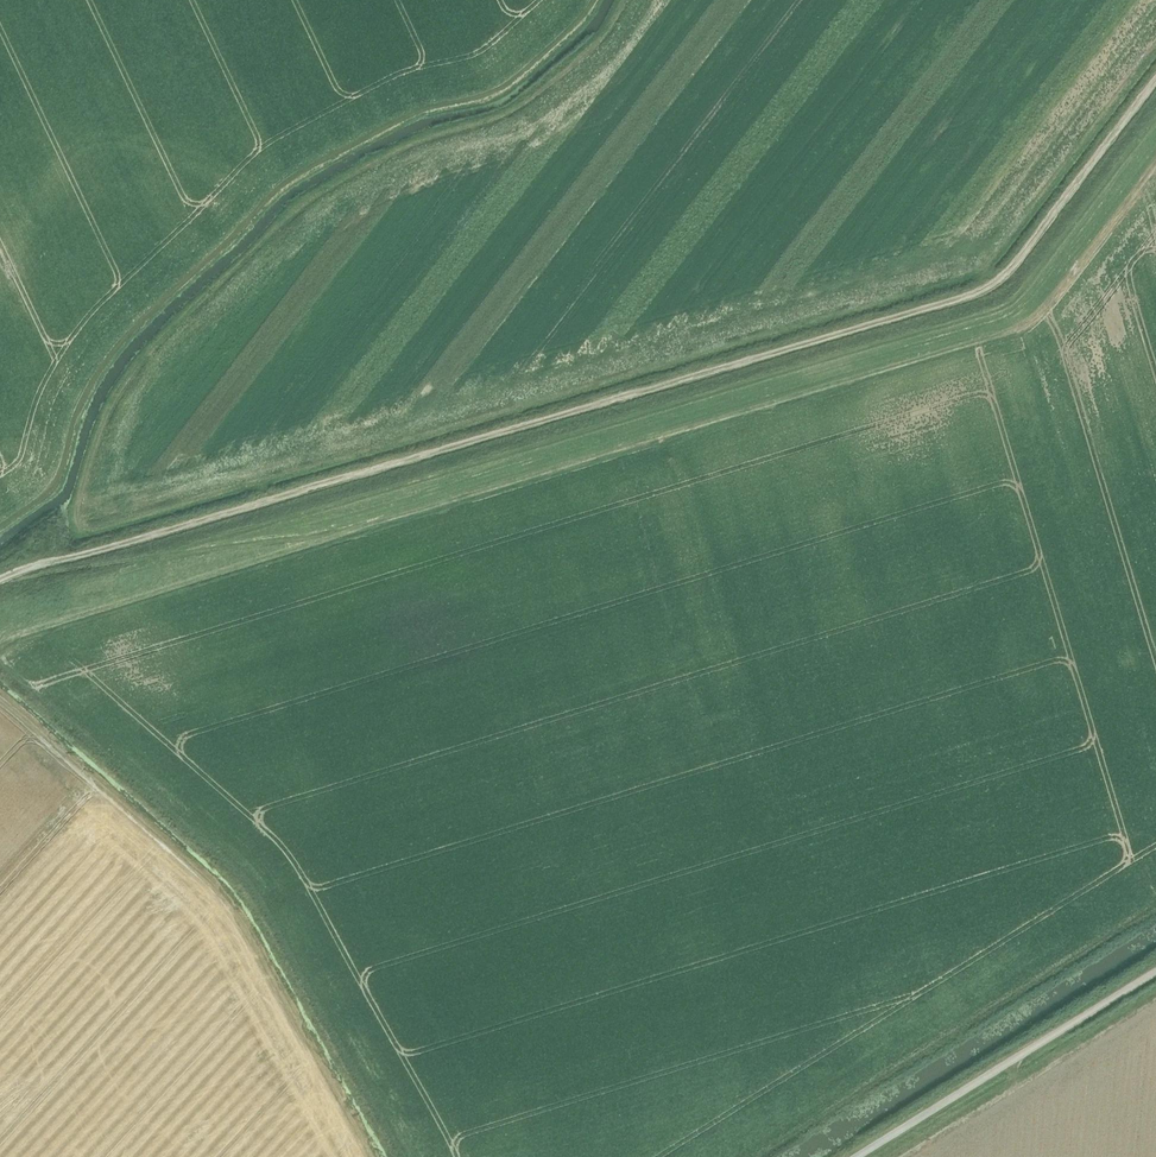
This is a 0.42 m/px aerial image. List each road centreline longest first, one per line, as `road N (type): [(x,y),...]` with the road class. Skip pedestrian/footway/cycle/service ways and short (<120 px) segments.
road 1 (track): [(0,581),(983,290),(1016,263),(1155,79)]
road 2 (unclassified): [(856,1156),(1155,971)]

